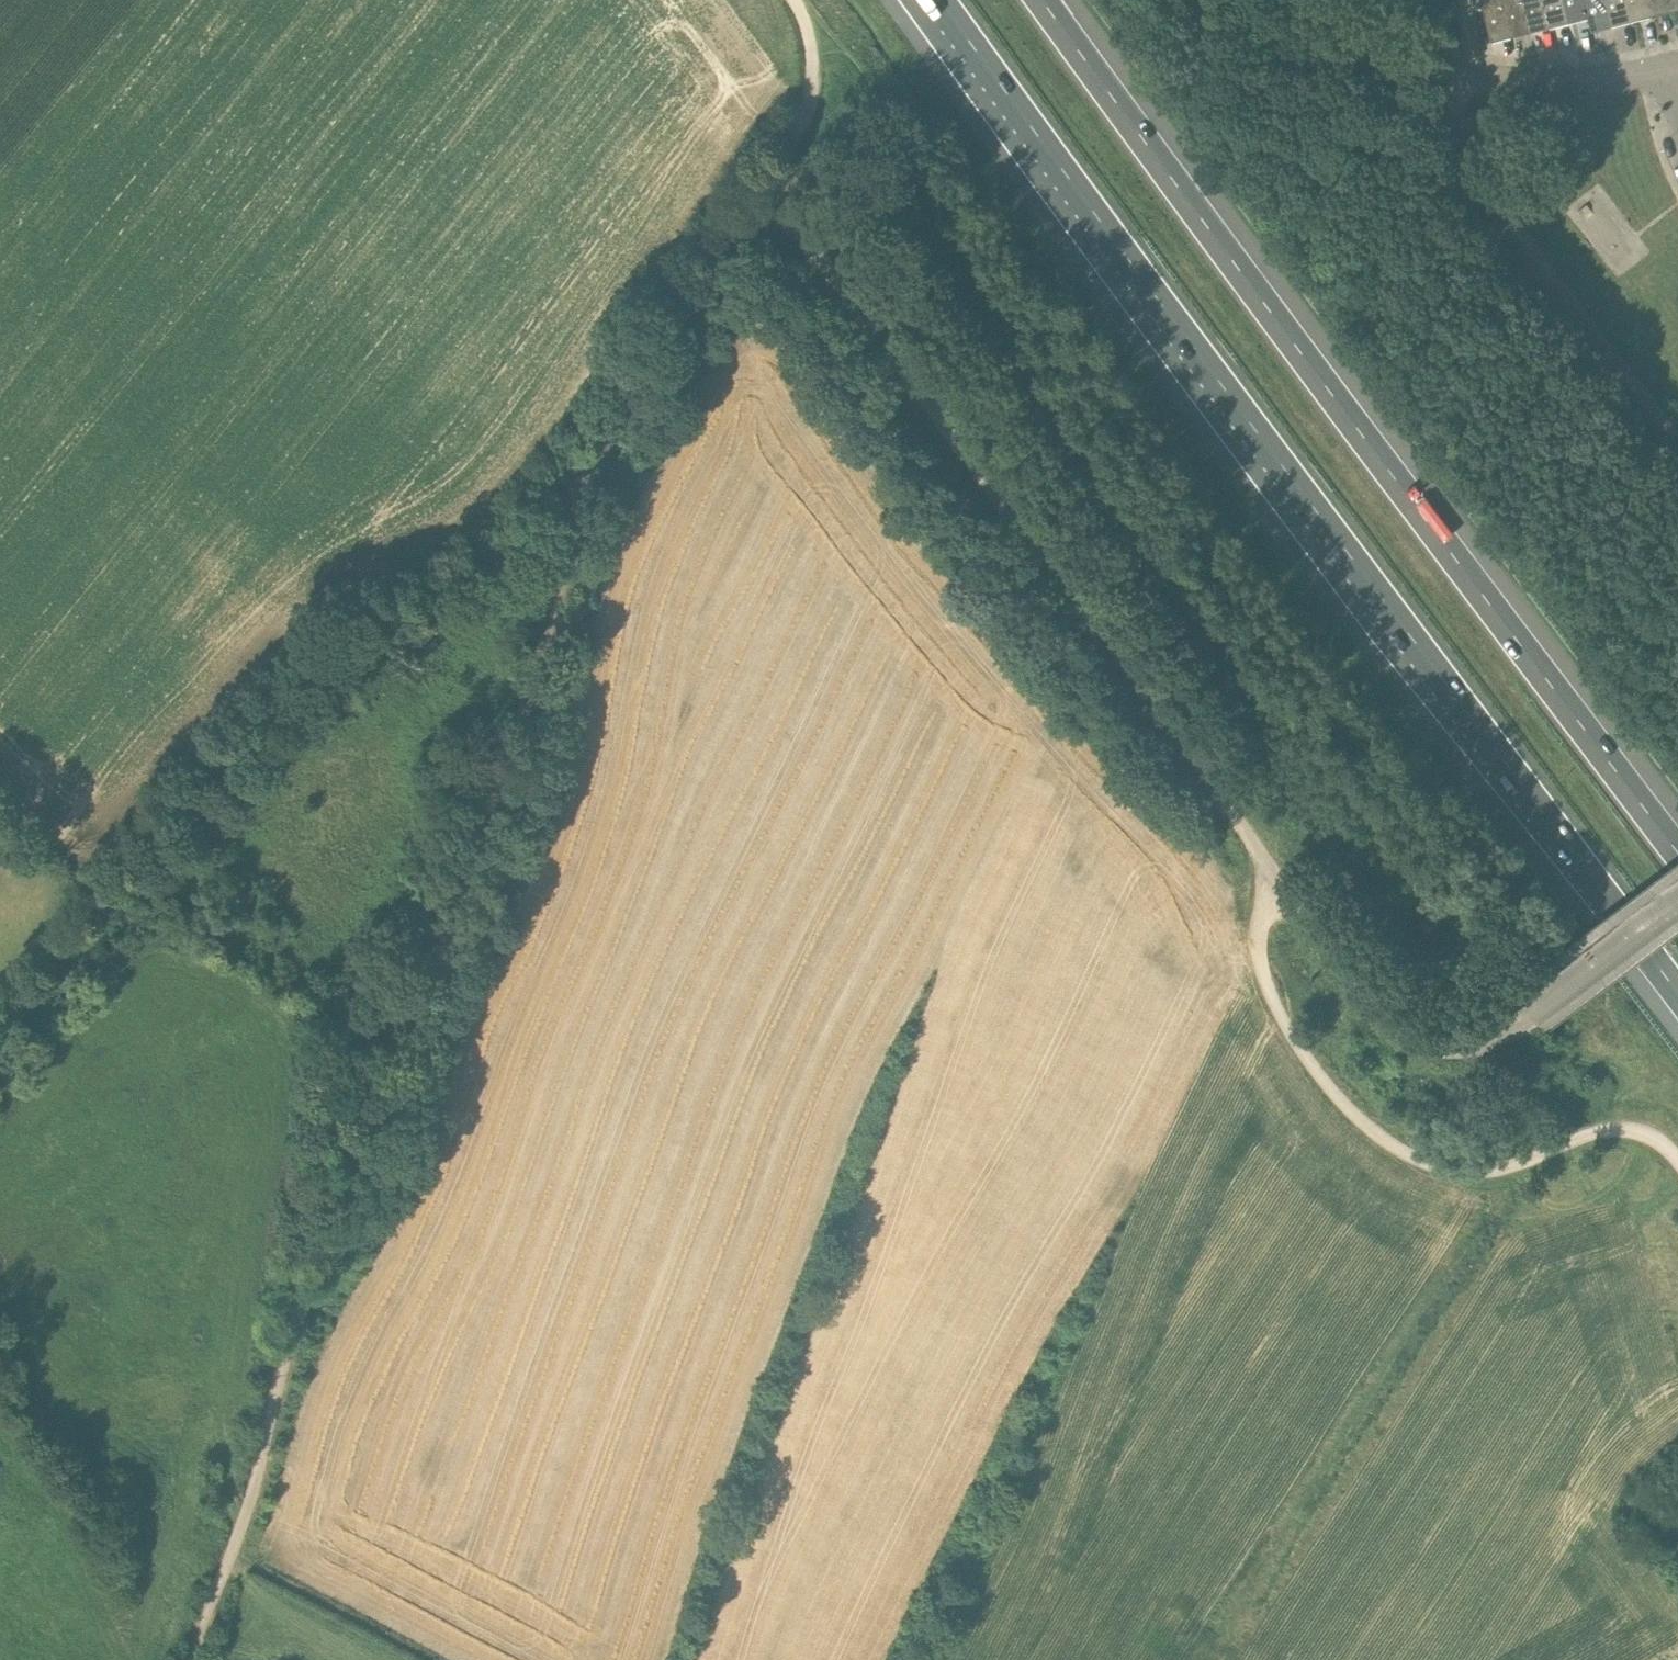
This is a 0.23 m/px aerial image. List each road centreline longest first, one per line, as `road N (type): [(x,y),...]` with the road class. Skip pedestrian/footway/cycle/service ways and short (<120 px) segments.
road 1 (motorway): [(941,0),(1677,994)]
road 2 (track): [(594,442),(536,667),(370,1087),(232,1557)]
road 3 (unclassified): [(1531,1008),(1490,1035),(1451,1043),(1409,1033),(1373,1004),(810,248)]
road 4 (motorway): [(1677,853),(1042,0)]
road 5 (track): [(0,1032),(277,693),(324,647),(504,538),(594,442)]
road 6 (track): [(1286,884),(1259,913),(1263,978),(1308,1057),(1376,1135),(1425,1162),(1477,1172),(1623,1127)]
road 7 (unclassified): [(1452,72),(1450,113),(1471,167),(1677,440)]
road 8 (track): [(763,192),(594,442)]
road 9 (residential): [(1666,69),(1537,83),(1452,72)]
road 10 (unclassified): [(1531,1008),(1677,896)]
road 11 (track): [(763,192),(812,96),(804,22)]
road 12 (residential): [(1452,72),(1358,35),(1302,0)]

